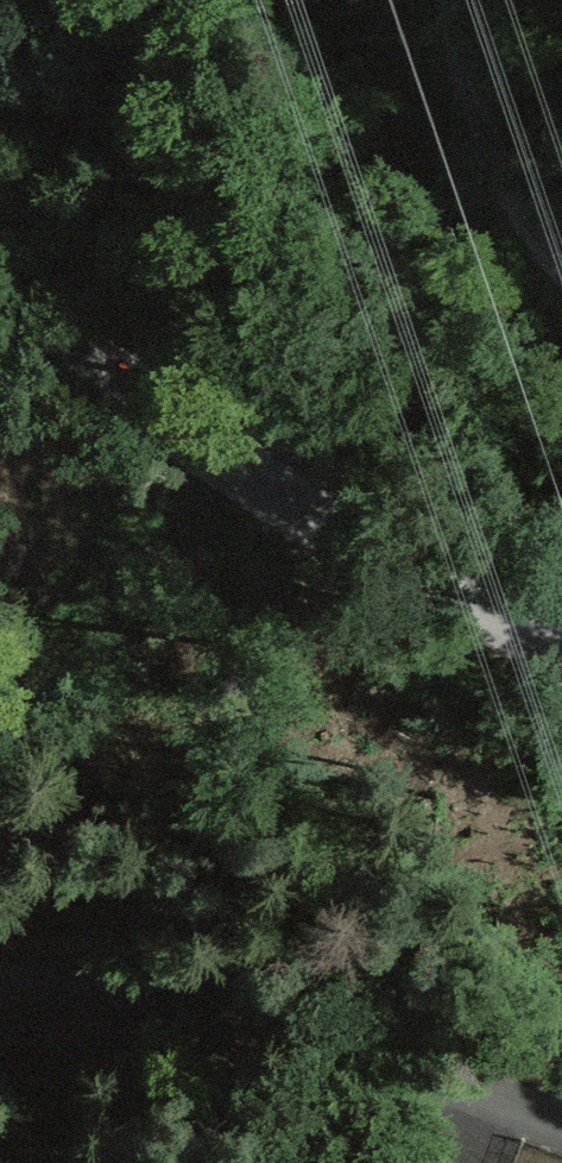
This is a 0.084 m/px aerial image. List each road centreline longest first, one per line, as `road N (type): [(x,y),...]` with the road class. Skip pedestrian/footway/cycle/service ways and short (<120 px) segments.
road 1 (residential): [(0,291),(237,469),(561,661)]
road 2 (track): [(561,1124),(289,1030),(95,994),(0,987)]
road 3 (track): [(373,552),(349,486),(311,438),(0,177)]
road 4 (track): [(445,0),(502,176),(561,272)]

